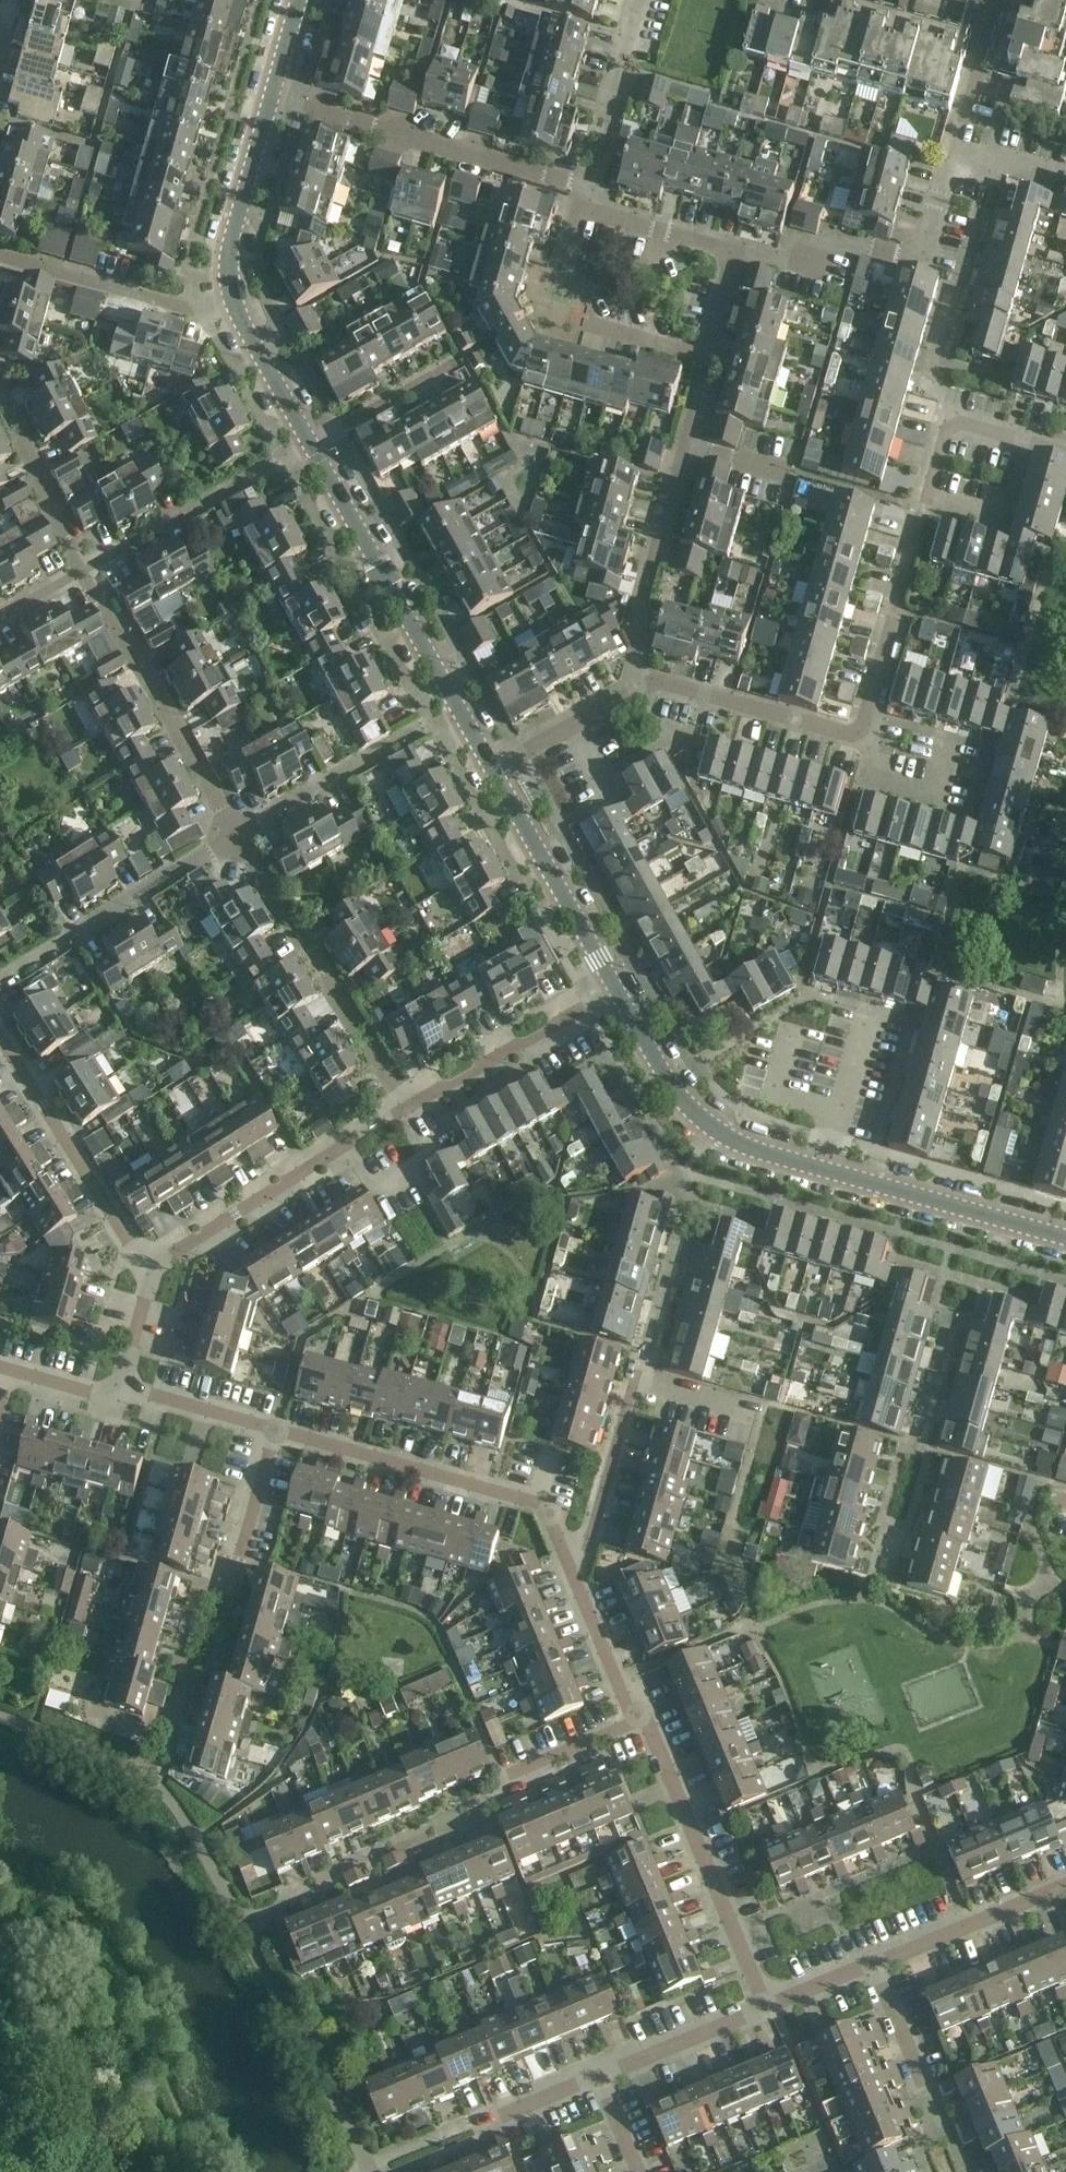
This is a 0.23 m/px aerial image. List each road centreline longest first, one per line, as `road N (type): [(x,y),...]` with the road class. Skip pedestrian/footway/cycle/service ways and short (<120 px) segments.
road 1 (tertiary): [(493,769),(232,301)]
road 2 (residential): [(1065,451),(955,421),(947,427),(857,737)]
road 3 (residential): [(576,1581),(536,1502),(276,1430)]
road 4 (residential): [(576,1581),(636,1377),(759,1412)]
road 5 (residential): [(269,99),(585,189)]
road 6 (residential): [(407,1107),(234,836)]
road 7 (residential): [(735,245),(804,262),(839,238),(923,263),(956,150)]
road 8 (residential): [(764,2006),(649,1723),(637,1720)]
road 9 (residential): [(234,836),(82,570)]
road 10 (tertiary): [(825,1170),(743,1145),(695,1114),(616,989)]
road 11 (residential): [(0,986),(234,836)]
road 12 (residential): [(0,1039),(147,1271)]
road 13 (tertiary): [(616,989),(493,769)]
road 14 (tertiary): [(1065,1237),(825,1170)]
road 15 (residential): [(635,687),(641,600),(686,446)]
road 16 (residential): [(369,2167),(598,2074)]
road 17 (residential): [(0,255),(192,309),(232,301)]
road 18 (residential): [(407,1107),(616,989)]
road 19 (residential): [(147,1271),(342,1138)]
road 20 (residential): [(857,737),(661,682),(635,687)]
road 21 (residential): [(959,2171),(873,1963)]
road 22 (residential): [(82,570),(279,464)]
road 23 (residential): [(234,836),(422,727)]
road 24 (residential): [(873,1963),(1065,1884)]
road 25 (tertiary): [(232,301),(229,250),(269,99)]
road 26 (residential): [(585,189),(638,0)]
road 27 (residential): [(82,570),(0,392)]
road 28 (residential): [(598,2074),(764,2006)]
road 29 (residential): [(950,739),(936,794),(861,773),(867,749),(857,737)]
road 30 (residential): [(585,189),(599,206),(735,245)]
road 31 (residential): [(276,1430),(121,1386)]
road 32 (residential): [(637,1720),(576,1581)]
road 33 (residential): [(505,1776),(637,1720)]
road 34 (residential): [(238,1556),(276,1430)]
road 35 (residential): [(843,1109),(778,1092),(794,1030)]
road 36 (residential): [(586,326),(708,360)]
road 37 (residential): [(956,150),(990,30)]
road 38 (residential): [(121,1386),(110,1398),(7,1369)]

